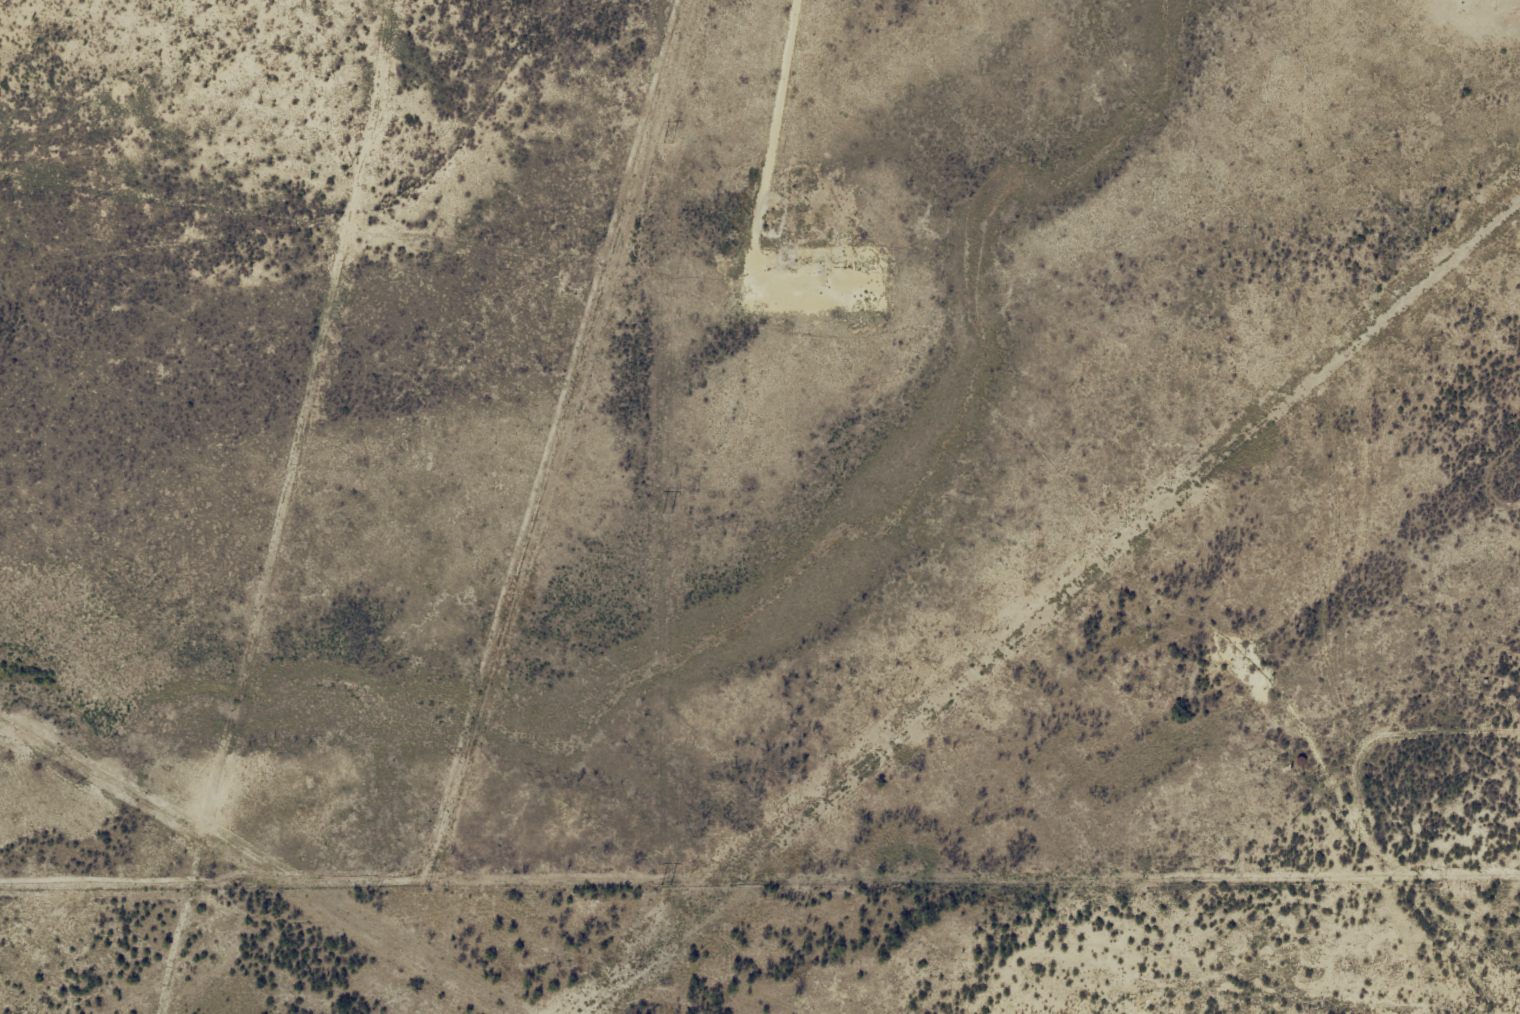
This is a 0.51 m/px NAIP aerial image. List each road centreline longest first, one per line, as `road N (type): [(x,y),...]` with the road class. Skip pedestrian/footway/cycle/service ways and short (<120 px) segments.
road 1 (track): [(1519,741),(1404,742),(1368,754),(1354,779),(1355,805),(1372,847)]

